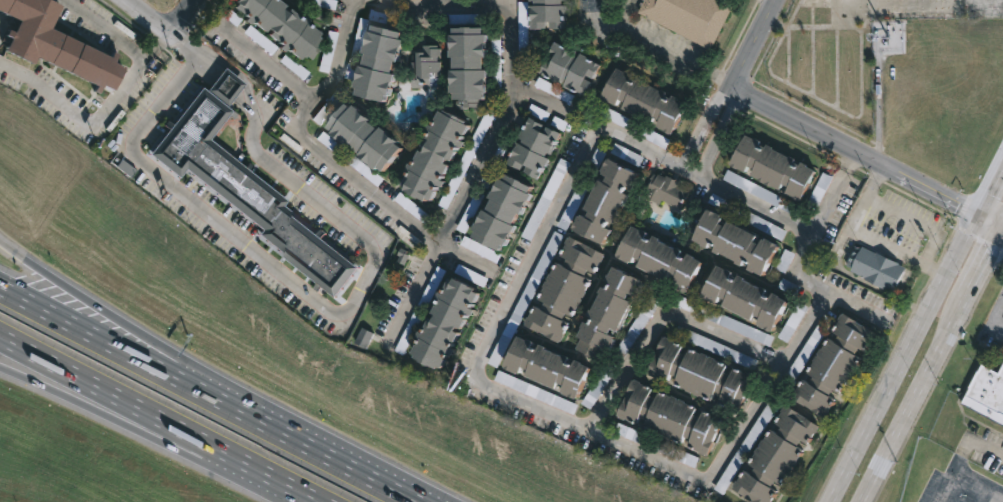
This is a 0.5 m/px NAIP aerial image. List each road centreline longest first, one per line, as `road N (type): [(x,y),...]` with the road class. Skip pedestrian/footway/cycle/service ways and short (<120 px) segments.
road 1 (motorway): [(351,464),(0,288)]
road 2 (motorway): [(0,337),(316,501)]
road 3 (tertiary): [(977,219),(831,501)]
road 4 (motorway): [(351,464),(105,313)]
road 5 (tertiary): [(734,87),(977,219)]
road 6 (tertiary): [(861,501),(970,294)]
road 7 (motorway): [(114,419),(296,501)]
road 8 (motorway): [(105,313),(0,242)]
road 9 (motorway): [(0,368),(114,419)]

